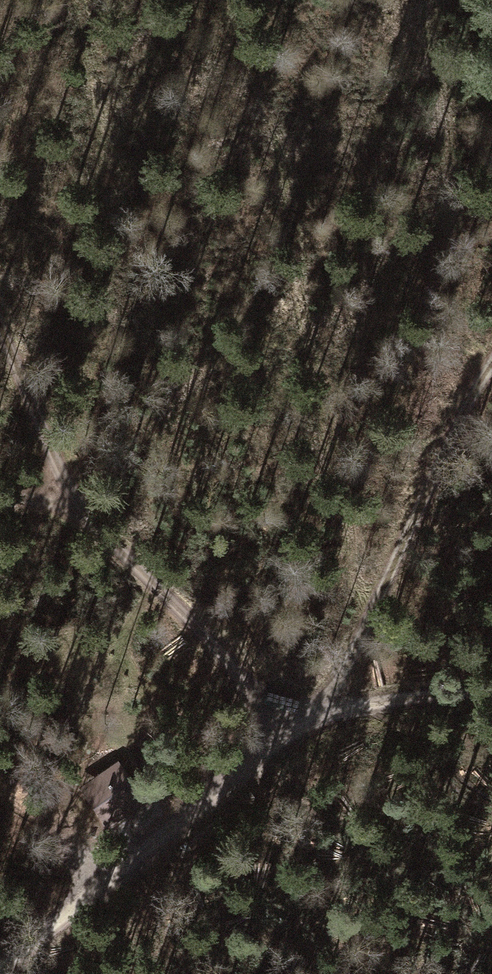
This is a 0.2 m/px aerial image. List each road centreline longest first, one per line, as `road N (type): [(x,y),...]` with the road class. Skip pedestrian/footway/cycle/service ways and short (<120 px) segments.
road 1 (track): [(0,968),(306,726),(491,697)]
road 2 (track): [(0,331),(64,501),(306,726)]
road 3 (track): [(491,369),(461,415),(306,726)]

